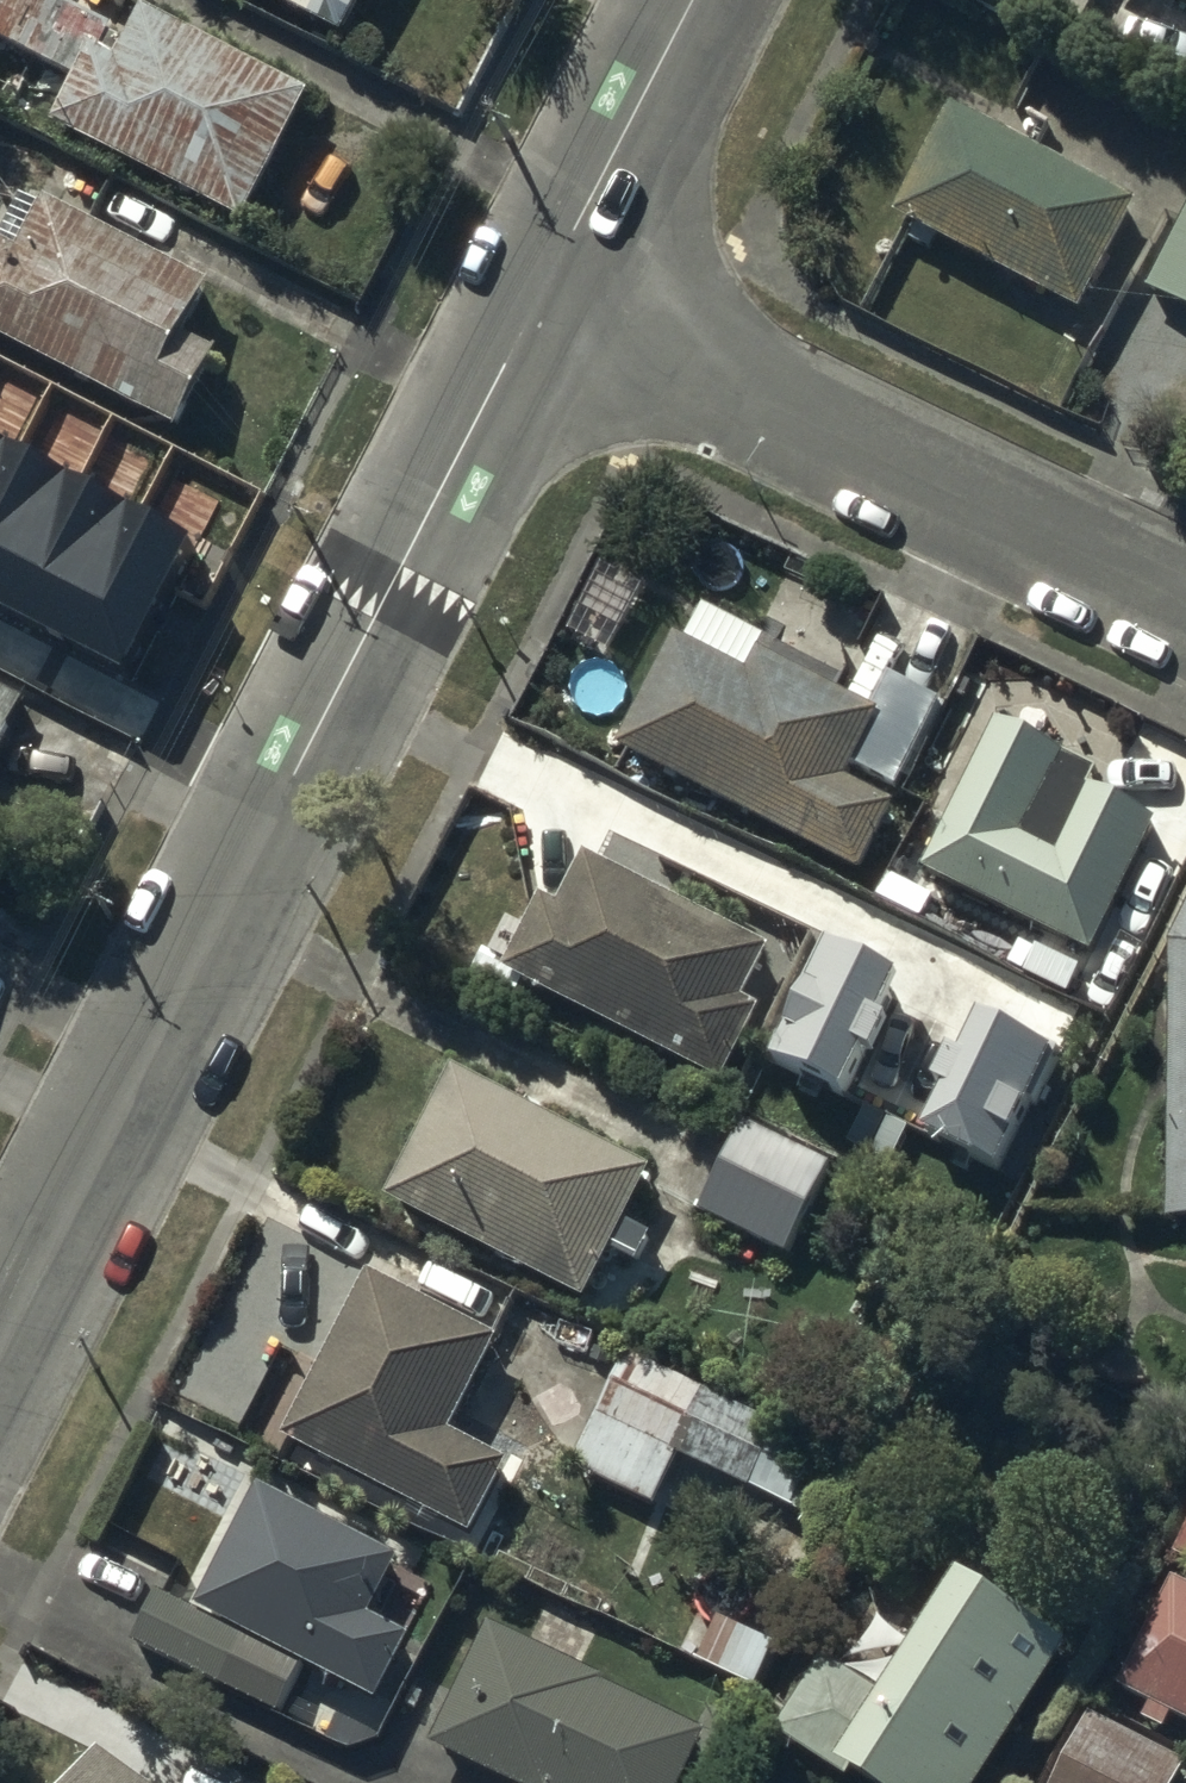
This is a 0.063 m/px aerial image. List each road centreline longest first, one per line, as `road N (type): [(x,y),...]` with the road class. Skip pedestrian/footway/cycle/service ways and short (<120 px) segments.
road 1 (residential): [(0,1344),(540,301)]
road 2 (residential): [(1185,620),(540,301)]
road 3 (residential): [(540,301),(695,0)]

